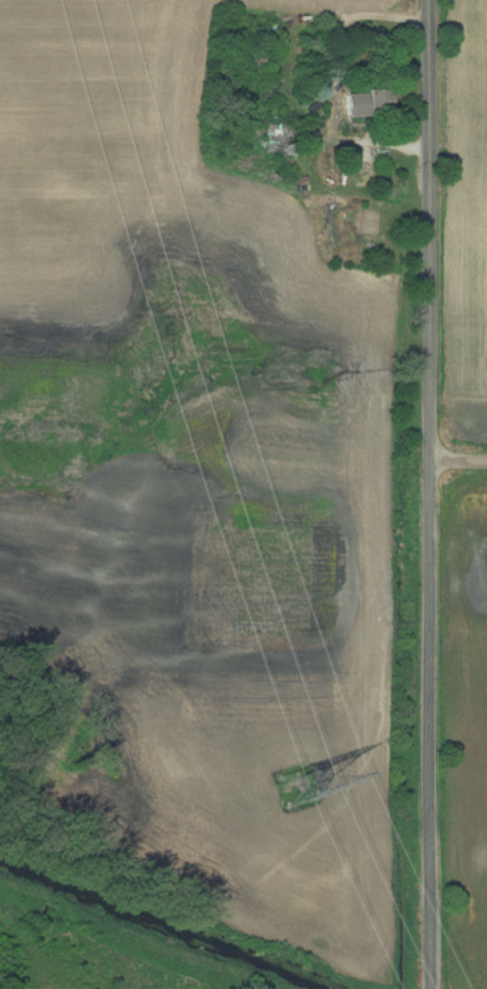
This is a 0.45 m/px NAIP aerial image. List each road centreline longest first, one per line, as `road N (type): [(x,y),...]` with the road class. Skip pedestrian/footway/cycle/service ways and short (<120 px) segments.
road 1 (tertiary): [(431,988),(430,0)]

